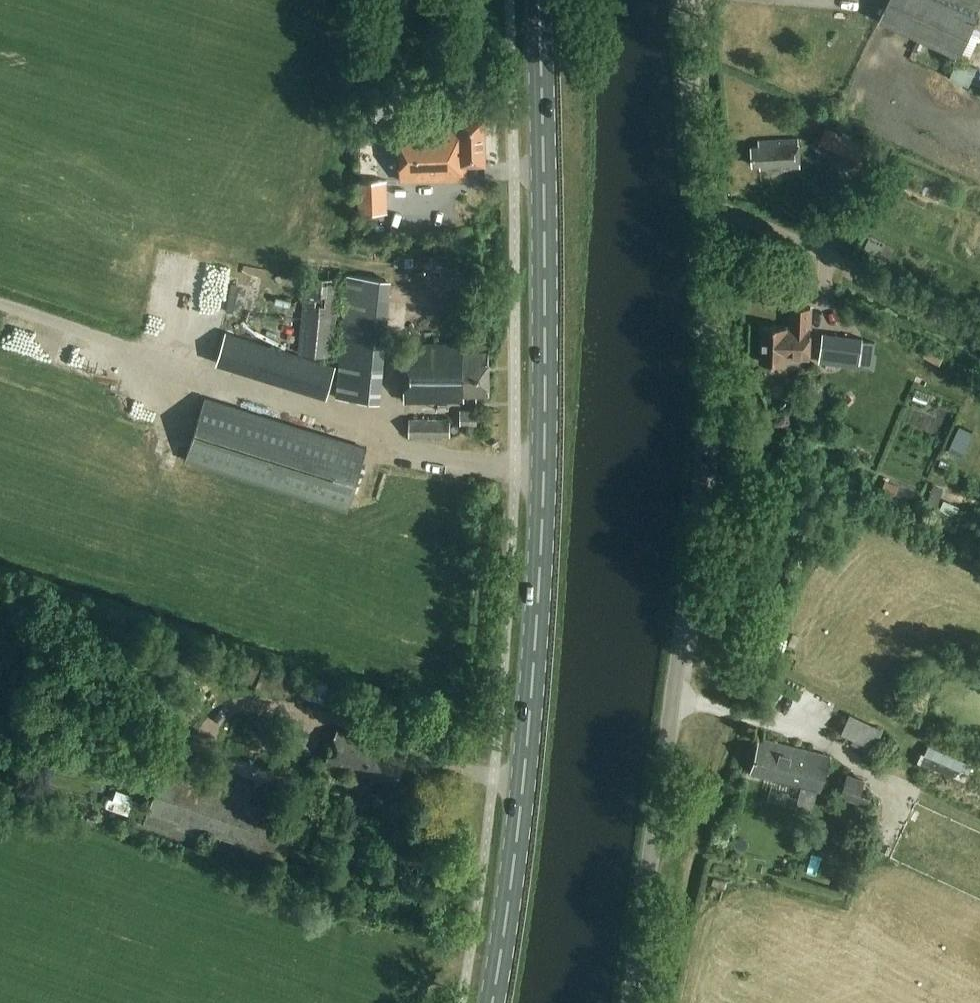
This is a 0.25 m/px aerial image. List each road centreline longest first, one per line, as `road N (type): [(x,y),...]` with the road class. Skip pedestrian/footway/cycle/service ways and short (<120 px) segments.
road 1 (unclassified): [(633,1002),(706,426),(682,0)]
road 2 (primary): [(494,1002),(518,857),(542,565),(541,0)]
road 3 (track): [(700,214),(742,217),(979,329)]
road 4 (track): [(0,304),(141,349)]

